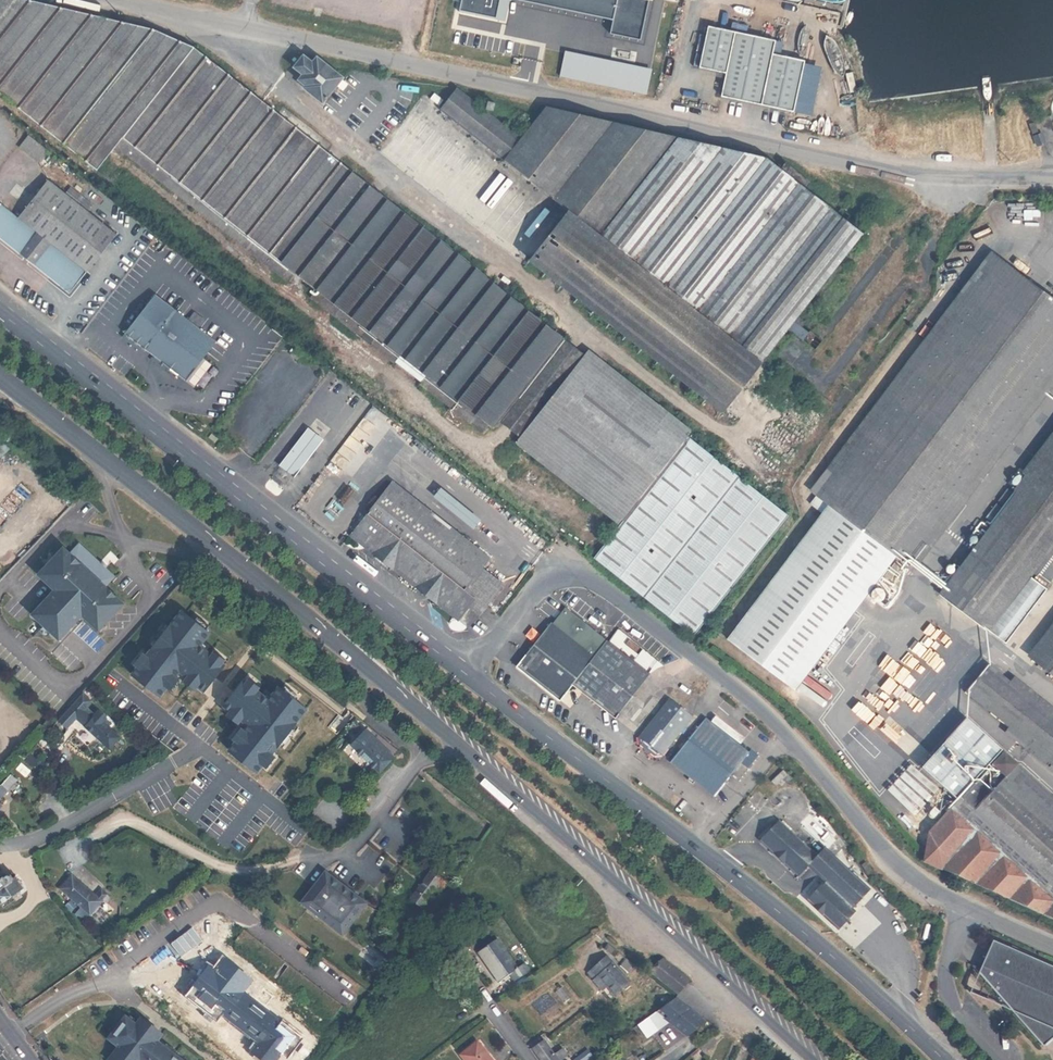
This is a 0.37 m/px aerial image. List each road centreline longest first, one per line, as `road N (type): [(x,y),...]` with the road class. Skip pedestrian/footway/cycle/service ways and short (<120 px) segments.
road 1 (secondary): [(0,377),(479,757),(818,1059)]
road 2 (residential): [(130,0),(926,173),(1052,177)]
road 3 (residential): [(469,675),(543,582),(565,574),(590,579),(776,723),(909,877),(1052,948)]
road 4 (secondary): [(942,1059),(722,867),(469,675)]
road 5 (secondary): [(469,675),(0,307)]

